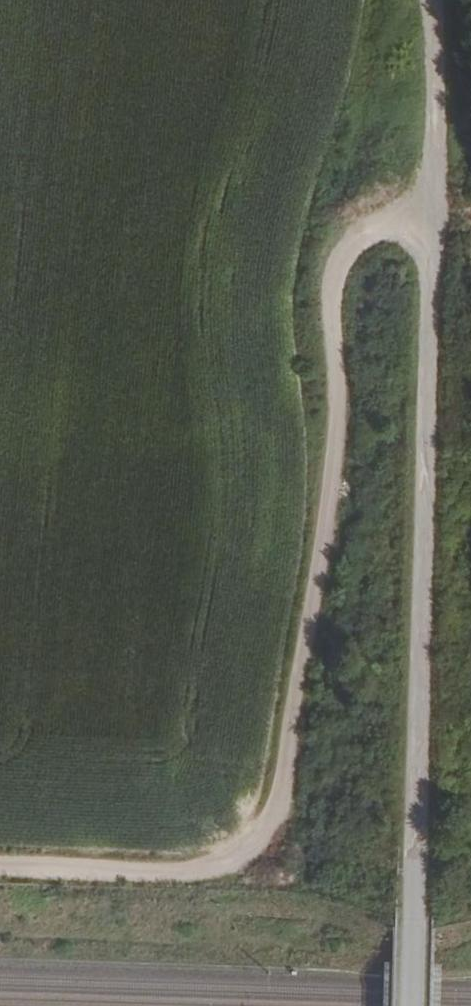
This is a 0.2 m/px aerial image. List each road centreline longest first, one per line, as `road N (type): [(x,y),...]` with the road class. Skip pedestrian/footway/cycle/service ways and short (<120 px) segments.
road 1 (track): [(428,0),(434,145),(409,1005)]
road 2 (track): [(0,883),(236,887),(268,862),(306,749),(346,431),(337,328),(346,290),(359,265),(430,229),(451,230)]

